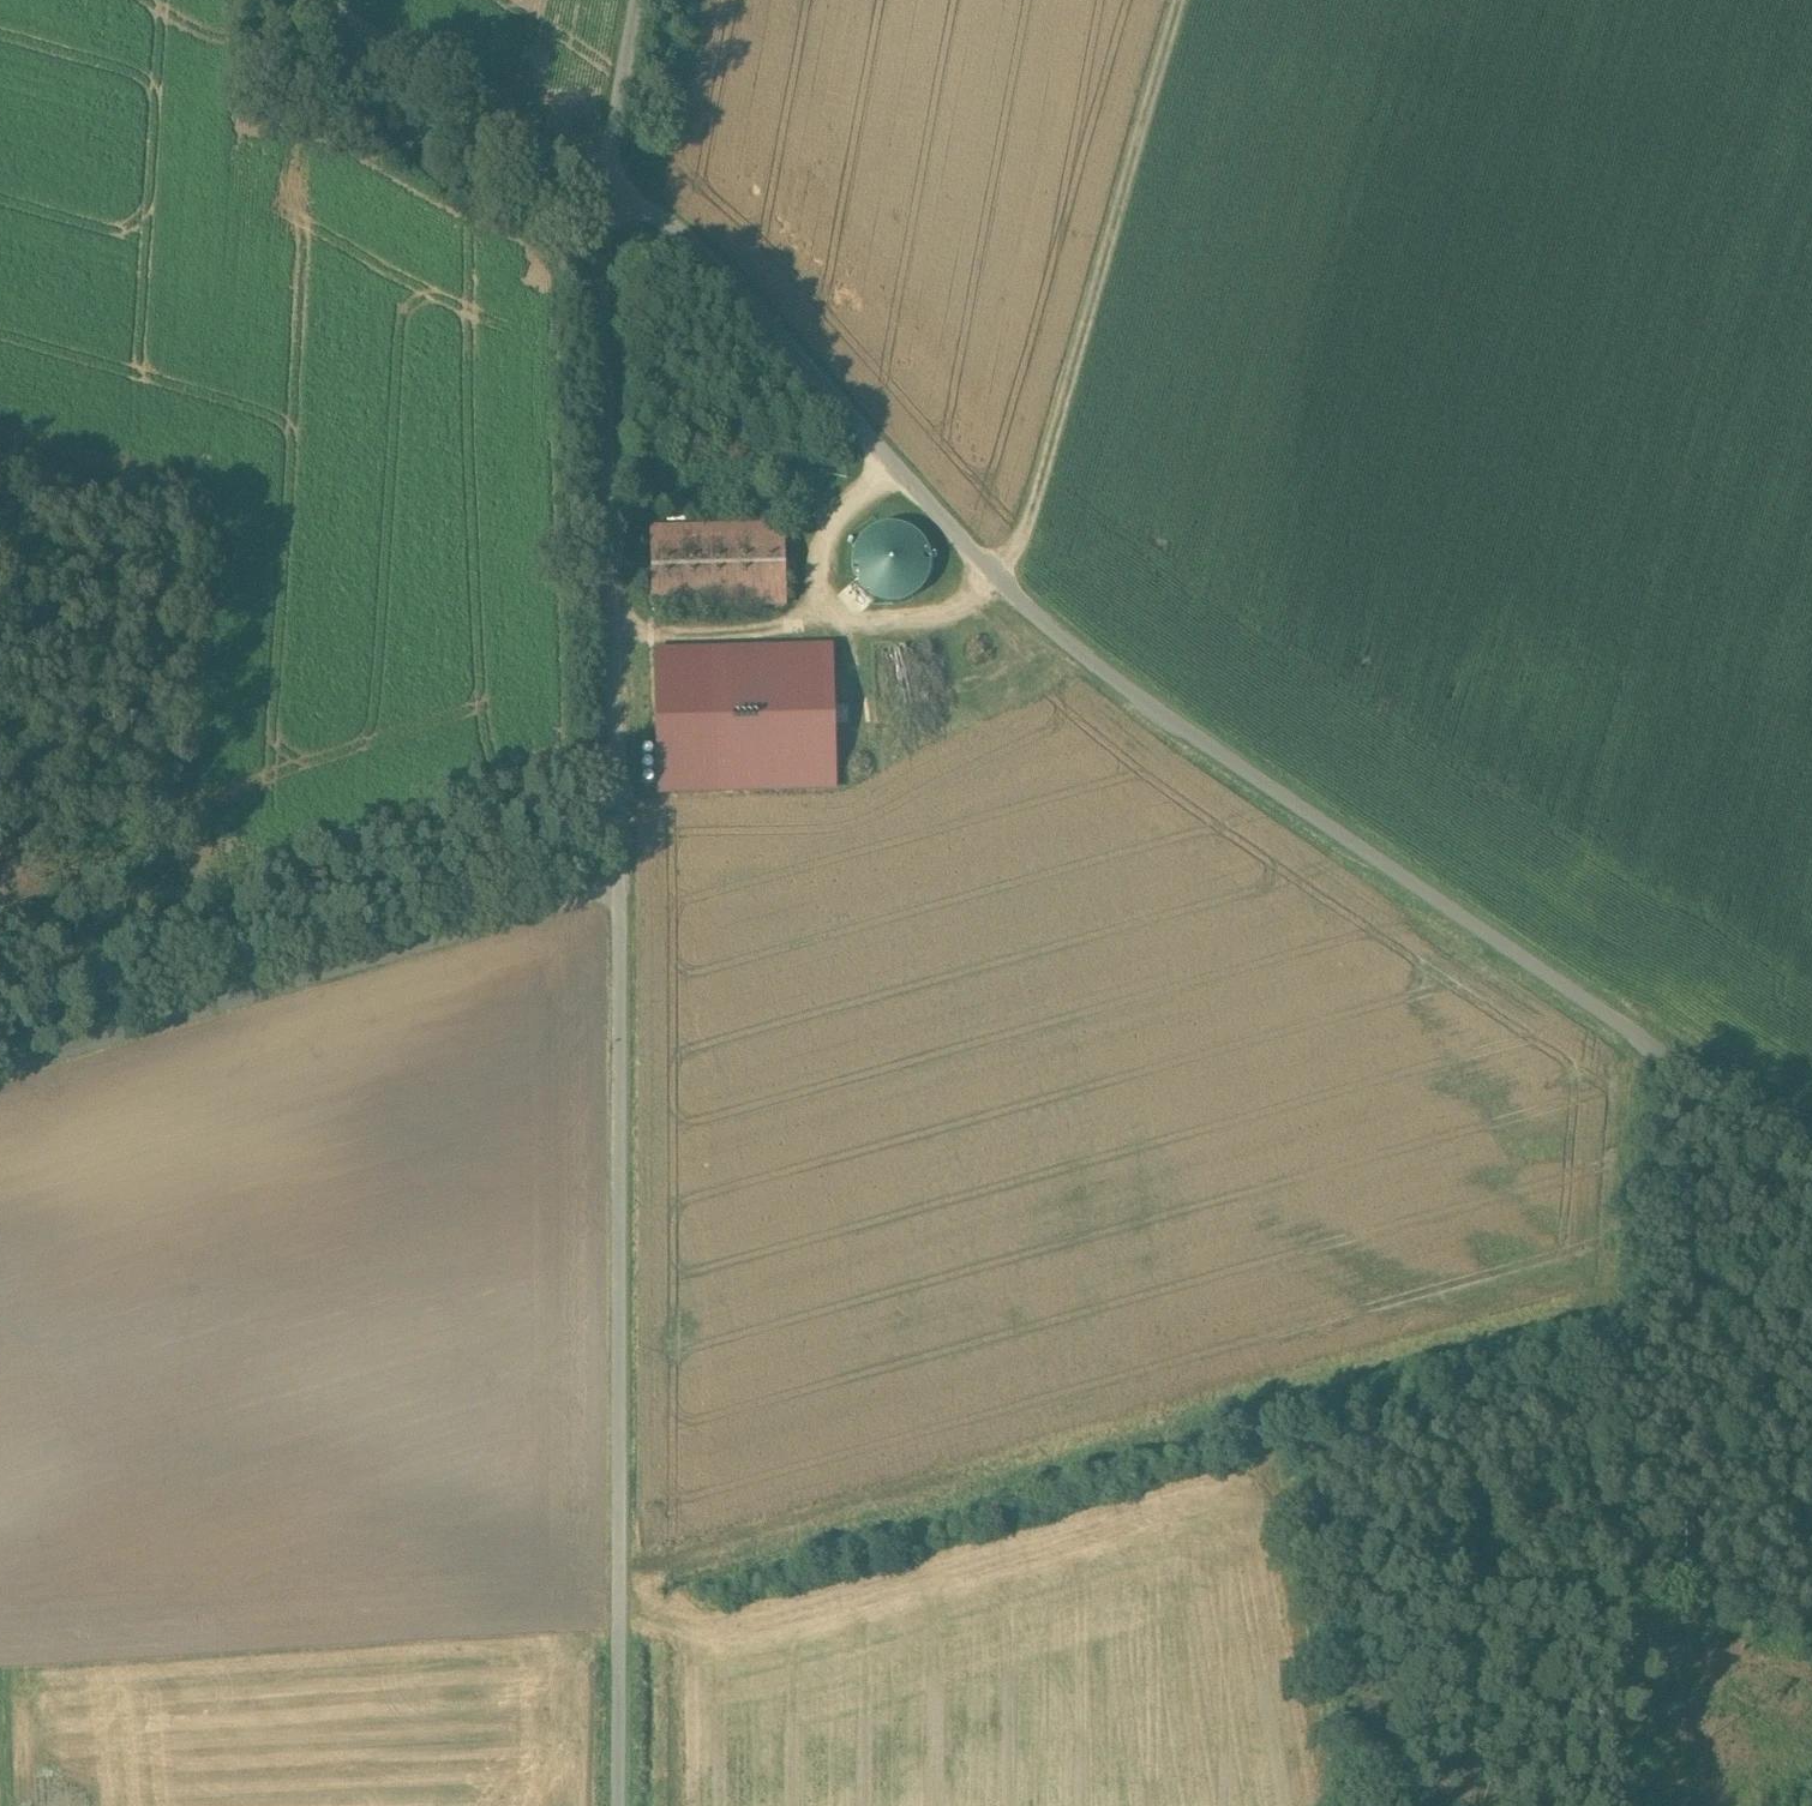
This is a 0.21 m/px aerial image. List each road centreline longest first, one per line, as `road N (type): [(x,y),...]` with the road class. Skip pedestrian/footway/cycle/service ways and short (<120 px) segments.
road 1 (unclassified): [(608,189),(693,248),(998,579),(1153,707),(1811,1149)]
road 2 (track): [(617,885),(623,1805)]
road 3 (unclassified): [(608,189),(617,885)]
road 4 (unclassified): [(0,1071),(617,885)]
road 5 (track): [(998,579),(1027,523),(1180,0)]
road 6 (unclassified): [(321,0),(608,189)]
road 7 (track): [(1654,1043),(1624,1317)]
road 8 (unclassified): [(638,0),(608,189)]

